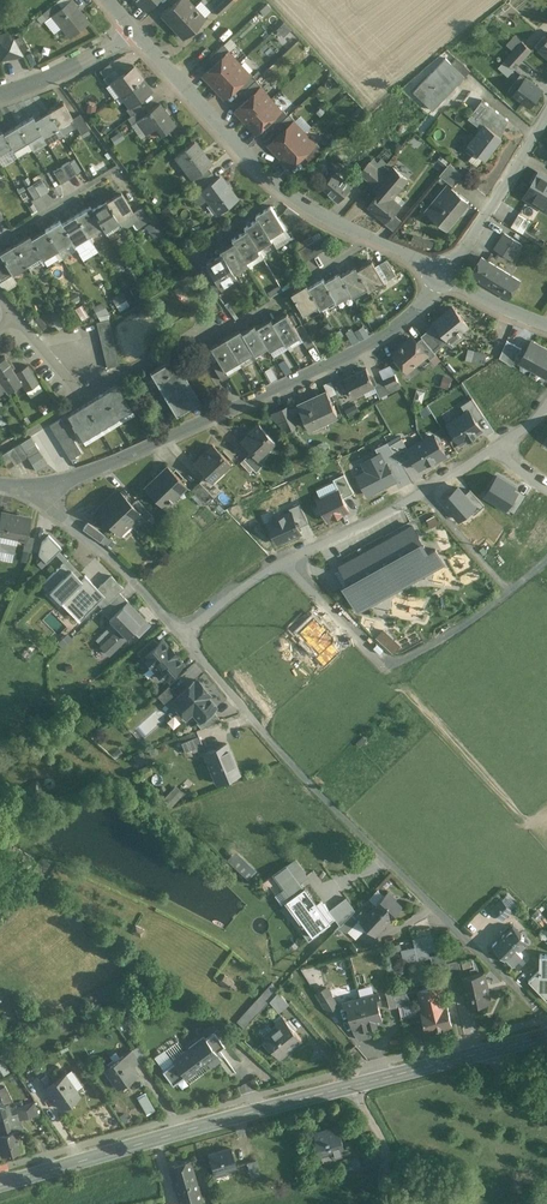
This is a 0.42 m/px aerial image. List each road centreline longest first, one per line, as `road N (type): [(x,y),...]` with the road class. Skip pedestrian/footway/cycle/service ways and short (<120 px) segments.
road 1 (unclassified): [(245,710),(546,1018)]
road 2 (secondary): [(0,1184),(358,1085)]
road 3 (residential): [(444,273),(394,332),(239,406)]
road 4 (residential): [(495,450),(286,563)]
road 5 (residential): [(286,563),(385,670),(464,625)]
road 6 (residential): [(128,34),(284,187)]
road 7 (residential): [(239,406),(41,489)]
road 8 (residential): [(193,335),(373,235)]
road 9 (residential): [(41,489),(58,518),(180,634)]
road 10 (secondary): [(358,1085),(546,1035)]
road 11 (residential): [(546,121),(444,273)]
road 12 (residential): [(0,239),(123,161)]
road 13 (residential): [(128,34),(0,91)]
road 14 (residential): [(358,1085),(388,1149),(389,1178),(376,1203)]
road 15 (residential): [(286,563),(180,634)]
road 16 (residential): [(84,399),(193,335)]

